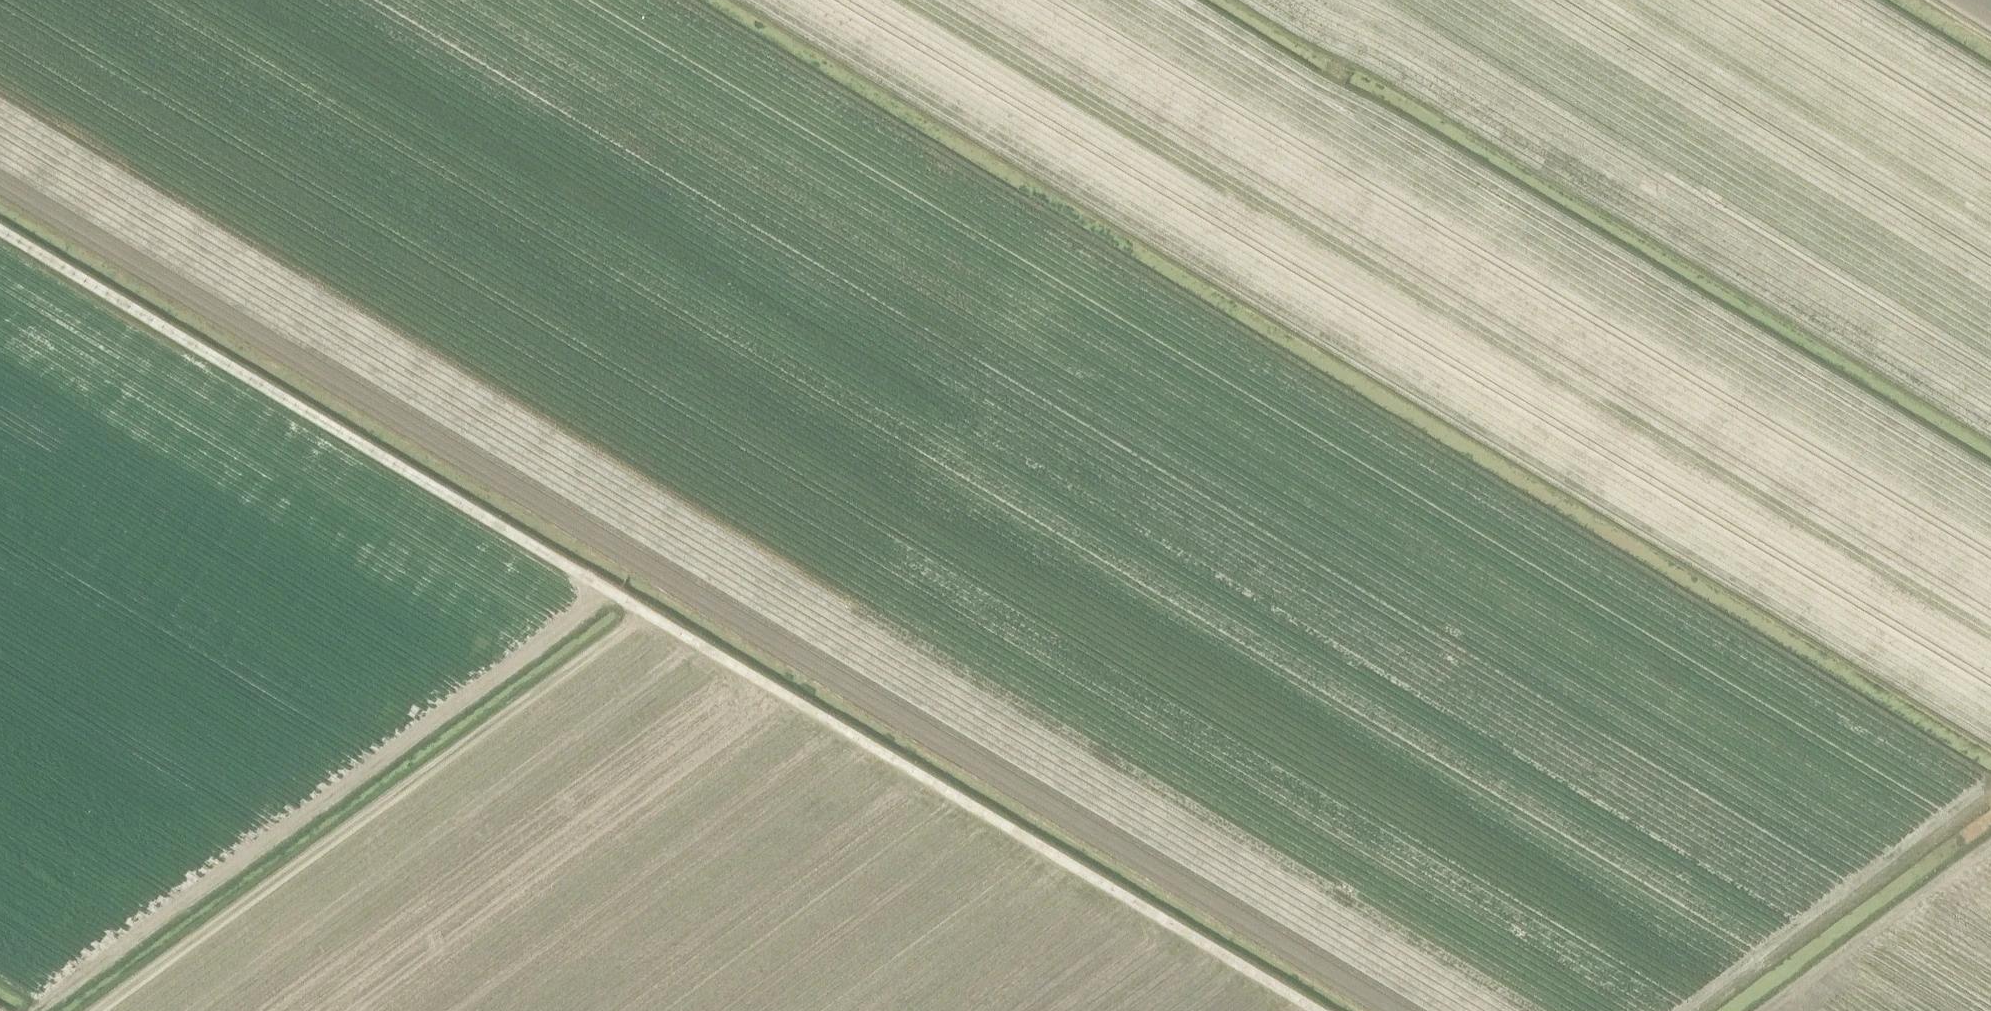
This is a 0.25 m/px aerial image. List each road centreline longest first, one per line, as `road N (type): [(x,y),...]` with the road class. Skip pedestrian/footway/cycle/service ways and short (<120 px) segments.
road 1 (track): [(1312,1010),(0,234)]
road 2 (track): [(38,1010),(606,592)]

